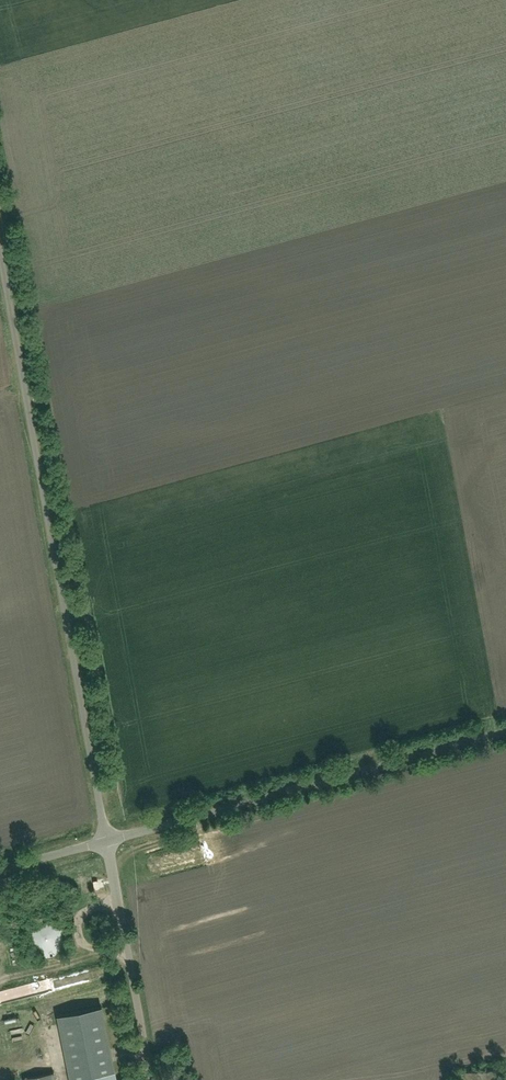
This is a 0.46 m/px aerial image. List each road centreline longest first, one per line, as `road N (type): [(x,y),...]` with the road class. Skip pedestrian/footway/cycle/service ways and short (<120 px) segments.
road 1 (residential): [(0,235),(107,842)]
road 2 (unclassified): [(107,842),(505,733)]
road 3 (residential): [(107,842),(149,1079)]
road 4 (track): [(129,966),(0,997)]

